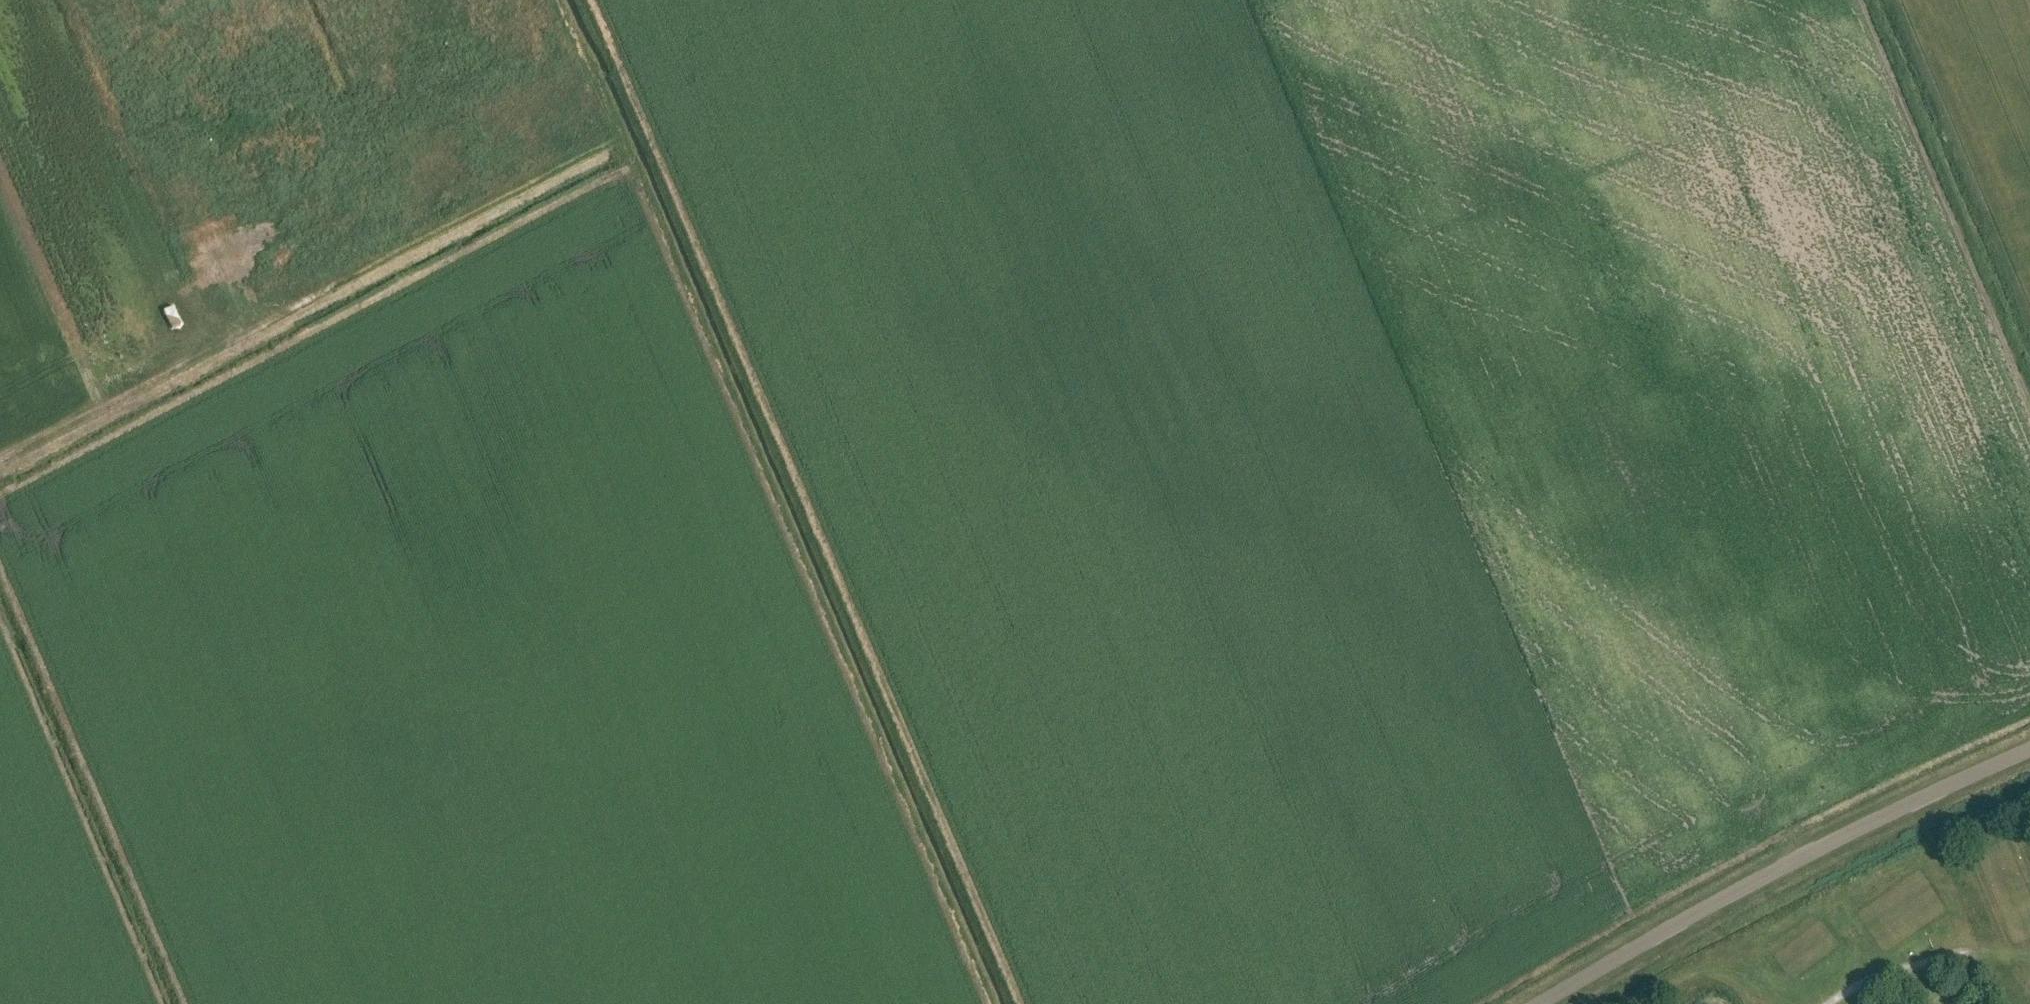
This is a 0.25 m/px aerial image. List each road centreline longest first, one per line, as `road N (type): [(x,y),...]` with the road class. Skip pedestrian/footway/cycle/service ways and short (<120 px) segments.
road 1 (unclassified): [(1542,1003),(1701,910),(2029,751)]

